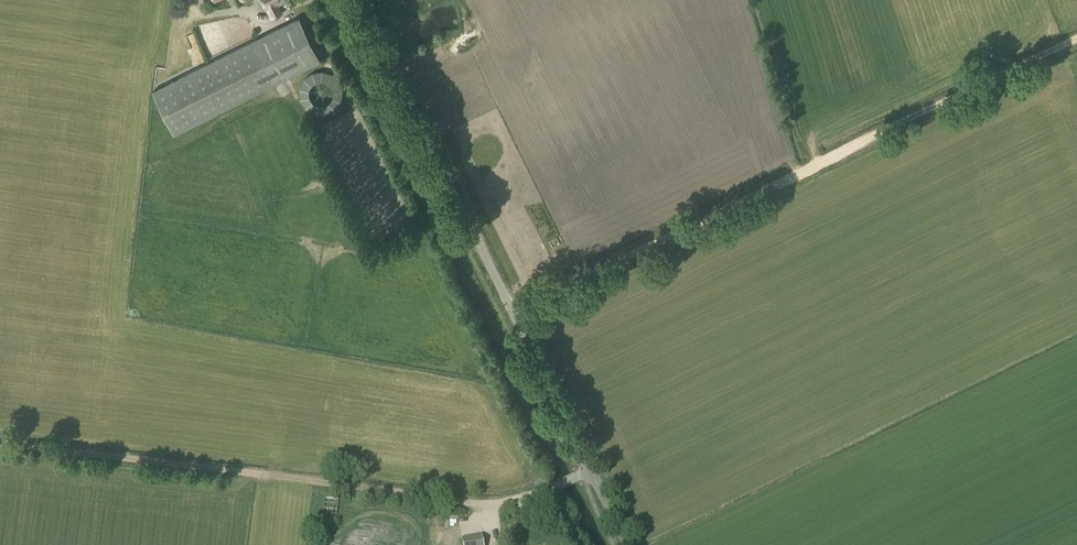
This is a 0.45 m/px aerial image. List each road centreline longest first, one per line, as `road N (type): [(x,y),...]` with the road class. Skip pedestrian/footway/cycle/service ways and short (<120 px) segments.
road 1 (track): [(513,313),(1076,42)]
road 2 (unclassified): [(626,544),(359,0)]
road 3 (track): [(0,447),(479,505),(532,497),(590,472)]

